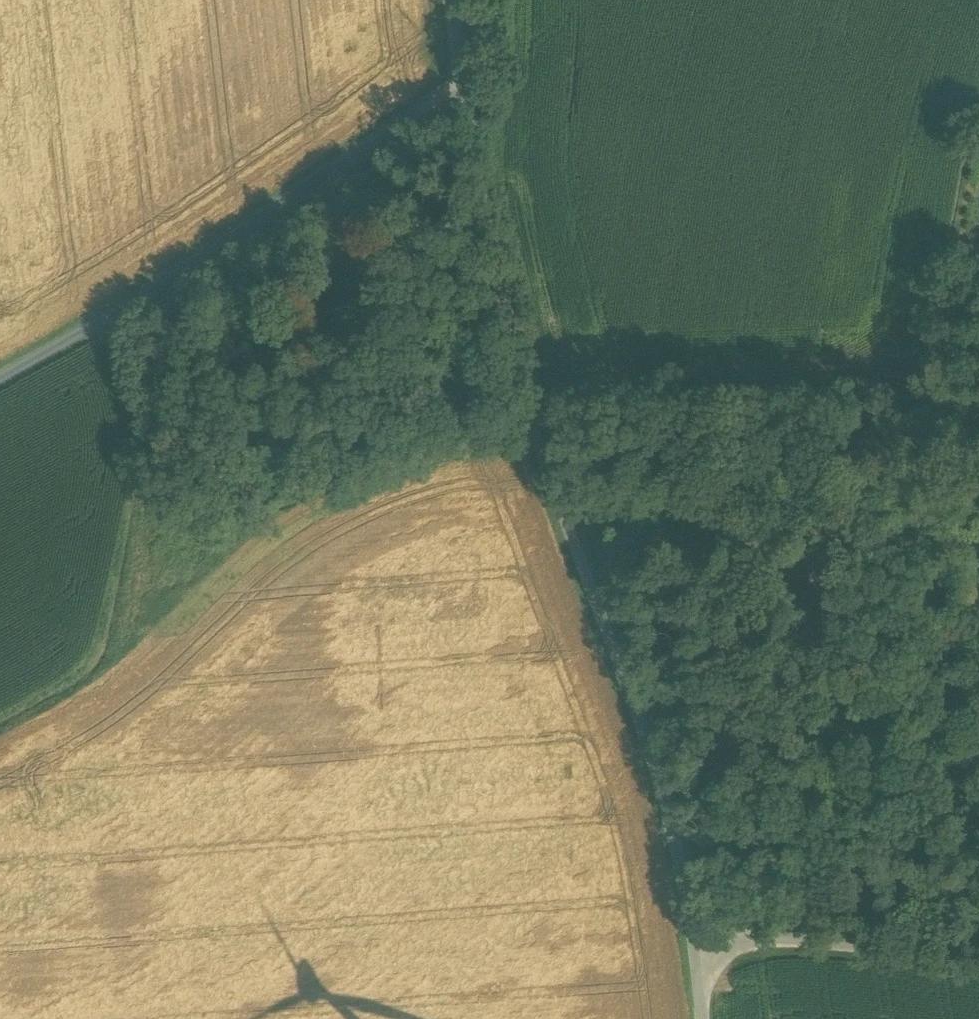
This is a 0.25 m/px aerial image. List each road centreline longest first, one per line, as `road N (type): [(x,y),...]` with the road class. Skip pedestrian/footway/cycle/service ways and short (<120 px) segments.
road 1 (unclassified): [(697,914),(640,709),(534,399),(455,0)]
road 2 (track): [(0,370),(300,194),(466,81)]
road 3 (unclassified): [(697,914),(899,915),(978,926)]

